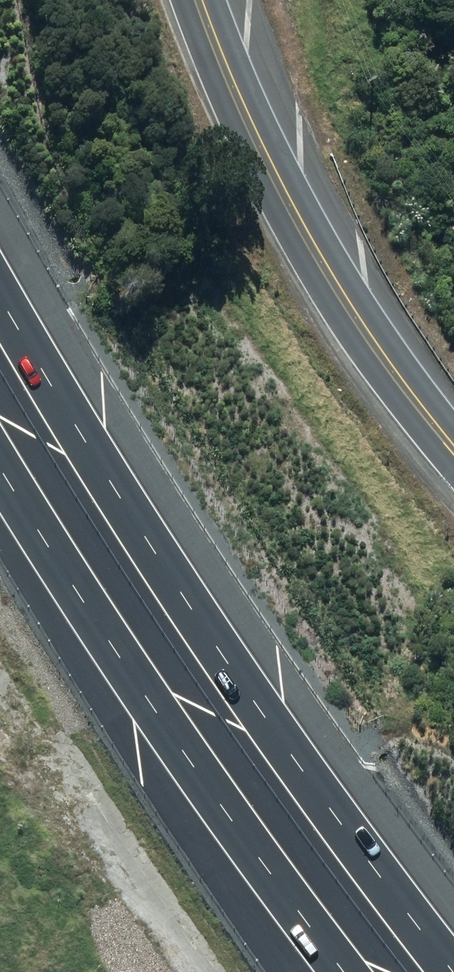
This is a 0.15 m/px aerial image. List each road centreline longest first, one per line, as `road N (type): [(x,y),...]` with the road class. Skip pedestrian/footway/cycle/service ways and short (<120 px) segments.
road 1 (motorway): [(0,288),(196,616),(358,854),(453,968)]
road 2 (motorway): [(351,971),(113,635),(0,440)]
road 3 (primary): [(193,0),(251,138),(390,371),(453,452)]

